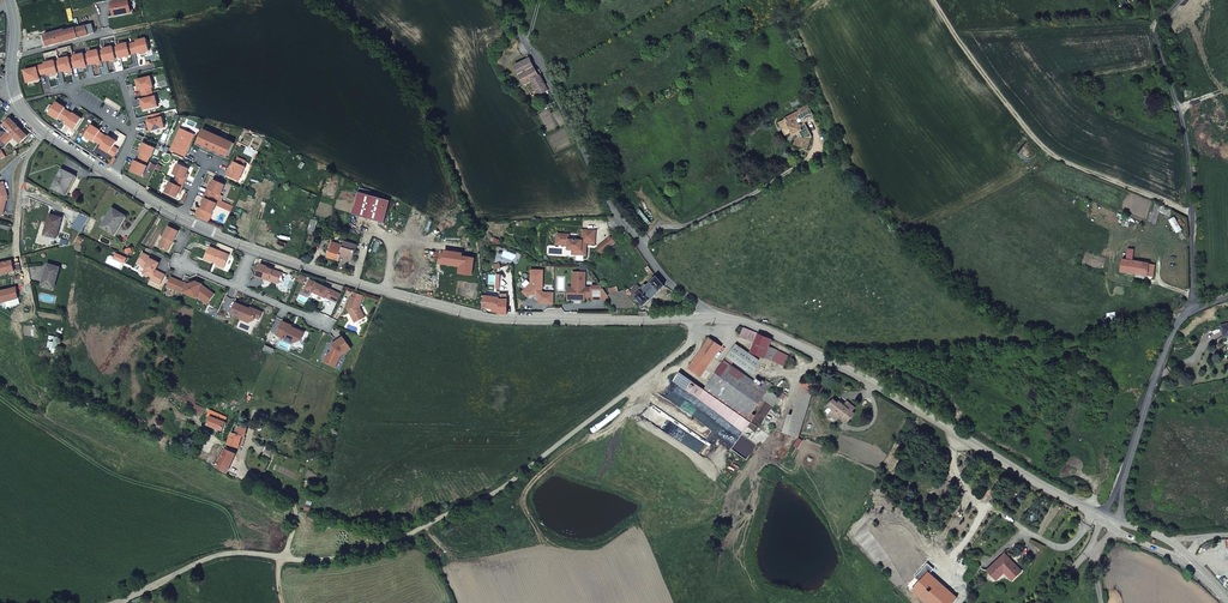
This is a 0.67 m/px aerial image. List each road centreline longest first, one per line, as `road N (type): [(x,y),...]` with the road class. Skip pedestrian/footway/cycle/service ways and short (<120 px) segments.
road 1 (unclassified): [(707,317),(696,341),(497,490),(397,542),(326,559),(284,558)]
road 2 (tertiary): [(253,249),(493,318),(707,317)]
road 3 (tertiary): [(707,317),(751,324),(850,371),(1110,522)]
road 4 (unclassified): [(707,317),(660,275),(497,0)]
road 5 (track): [(1195,310),(1072,345),(822,357)]
road 6 (residential): [(1195,310),(1185,139),(1156,26)]
road 7 (residential): [(1110,522),(1150,389),(1174,330),(1195,310)]
road 8 (track): [(0,390),(35,414),(43,409),(22,326),(31,310),(17,257)]
road 9 (unclassified): [(284,558),(219,555),(115,602)]
road 10 (track): [(114,32),(243,0)]
road 11 (residential): [(17,257),(22,176),(43,133)]

